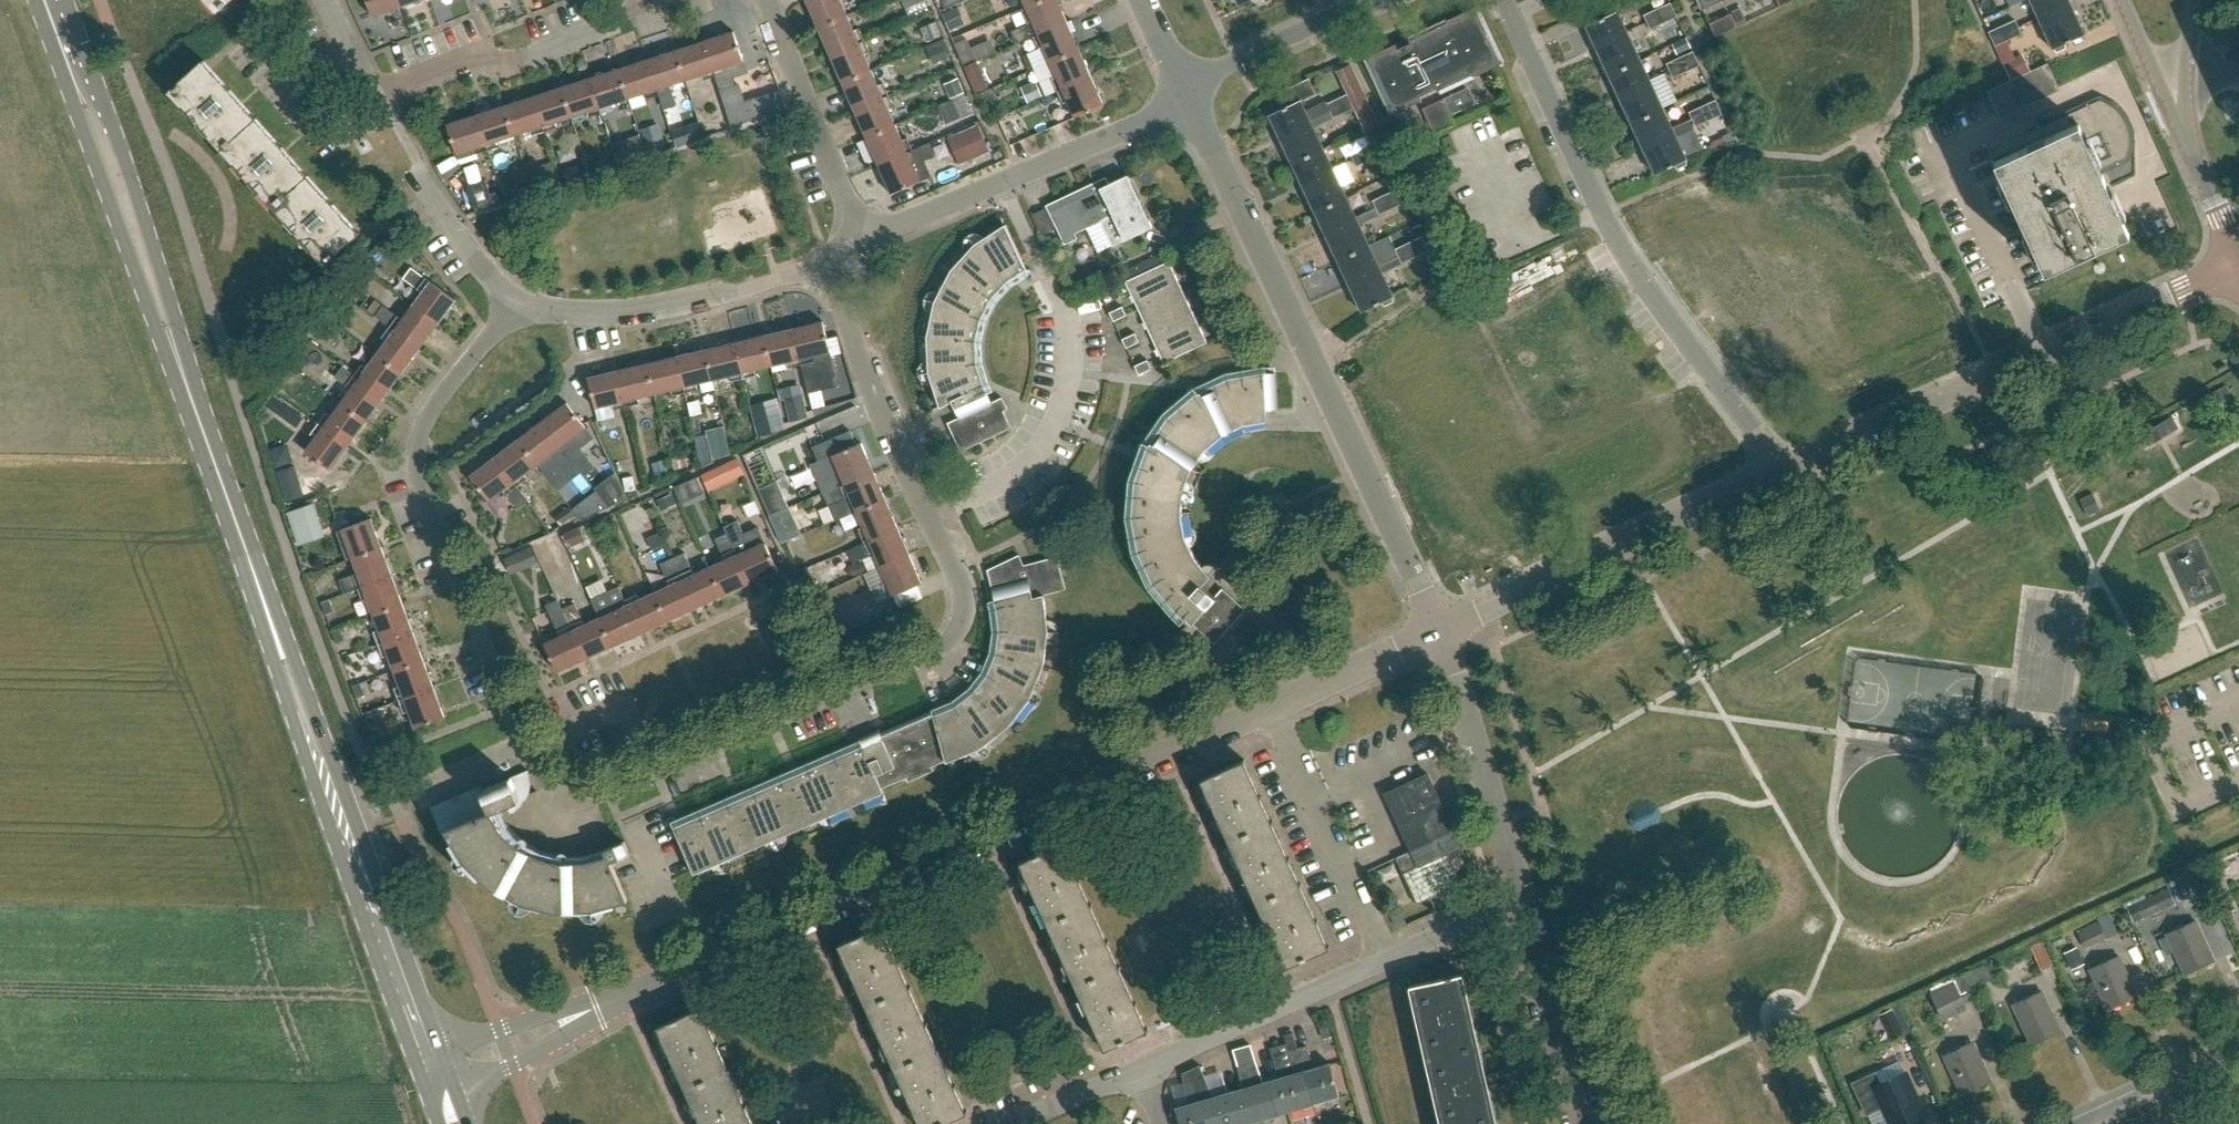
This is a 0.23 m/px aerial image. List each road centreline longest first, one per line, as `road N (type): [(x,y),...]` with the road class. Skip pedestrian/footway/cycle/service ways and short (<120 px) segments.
road 1 (residential): [(965,602),(950,642),(583,802),(563,800),(548,789),(510,709),(419,475),(425,423),(485,339),(517,309)]
road 2 (secondary): [(341,811),(43,0)]
road 3 (unclassified): [(588,1014),(1272,706)]
road 4 (unclassified): [(1437,627),(1186,94)]
road 5 (residential): [(1783,470),(1644,286),(1504,0)]
road 6 (unclassified): [(1783,470),(2238,264)]
road 7 (unclassified): [(1437,627),(1783,470)]
road 8 (residential): [(965,602),(830,268)]
road 9 (residential): [(860,237),(1157,116),(1186,94)]
road 10 (residential): [(517,309),(661,305),(830,268)]
road 11 (residential): [(372,97),(461,59),(532,59),(614,29),(652,0)]
road 12 (unclassified): [(1519,899),(1437,627)]
road 13 (residential): [(1385,958),(1272,706)]
road 14 (secondary): [(341,811),(436,1068)]
road 15 (residential): [(1142,1065),(1385,958)]
road 16 (residential): [(860,237),(765,0)]
road 17 (unclassified): [(1589,1123),(1519,899)]
road 18 (residential): [(1186,94),(1233,63),(1373,0)]
road 19 (unclassified): [(1272,706),(1437,627)]
road 20 (residential): [(416,162),(460,238),(517,309)]
road 21 (unclassified): [(436,1068),(474,1078),(513,1065),(588,1014)]
road 22 (unclassified): [(588,1014),(553,1012),(499,1028),(463,1042),(436,1068)]
road 23 (unclassified): [(2238,258),(2182,105)]
road 24 (residential): [(1385,958),(1519,899)]
road 25 (residential): [(1009,1123),(1142,1065)]

